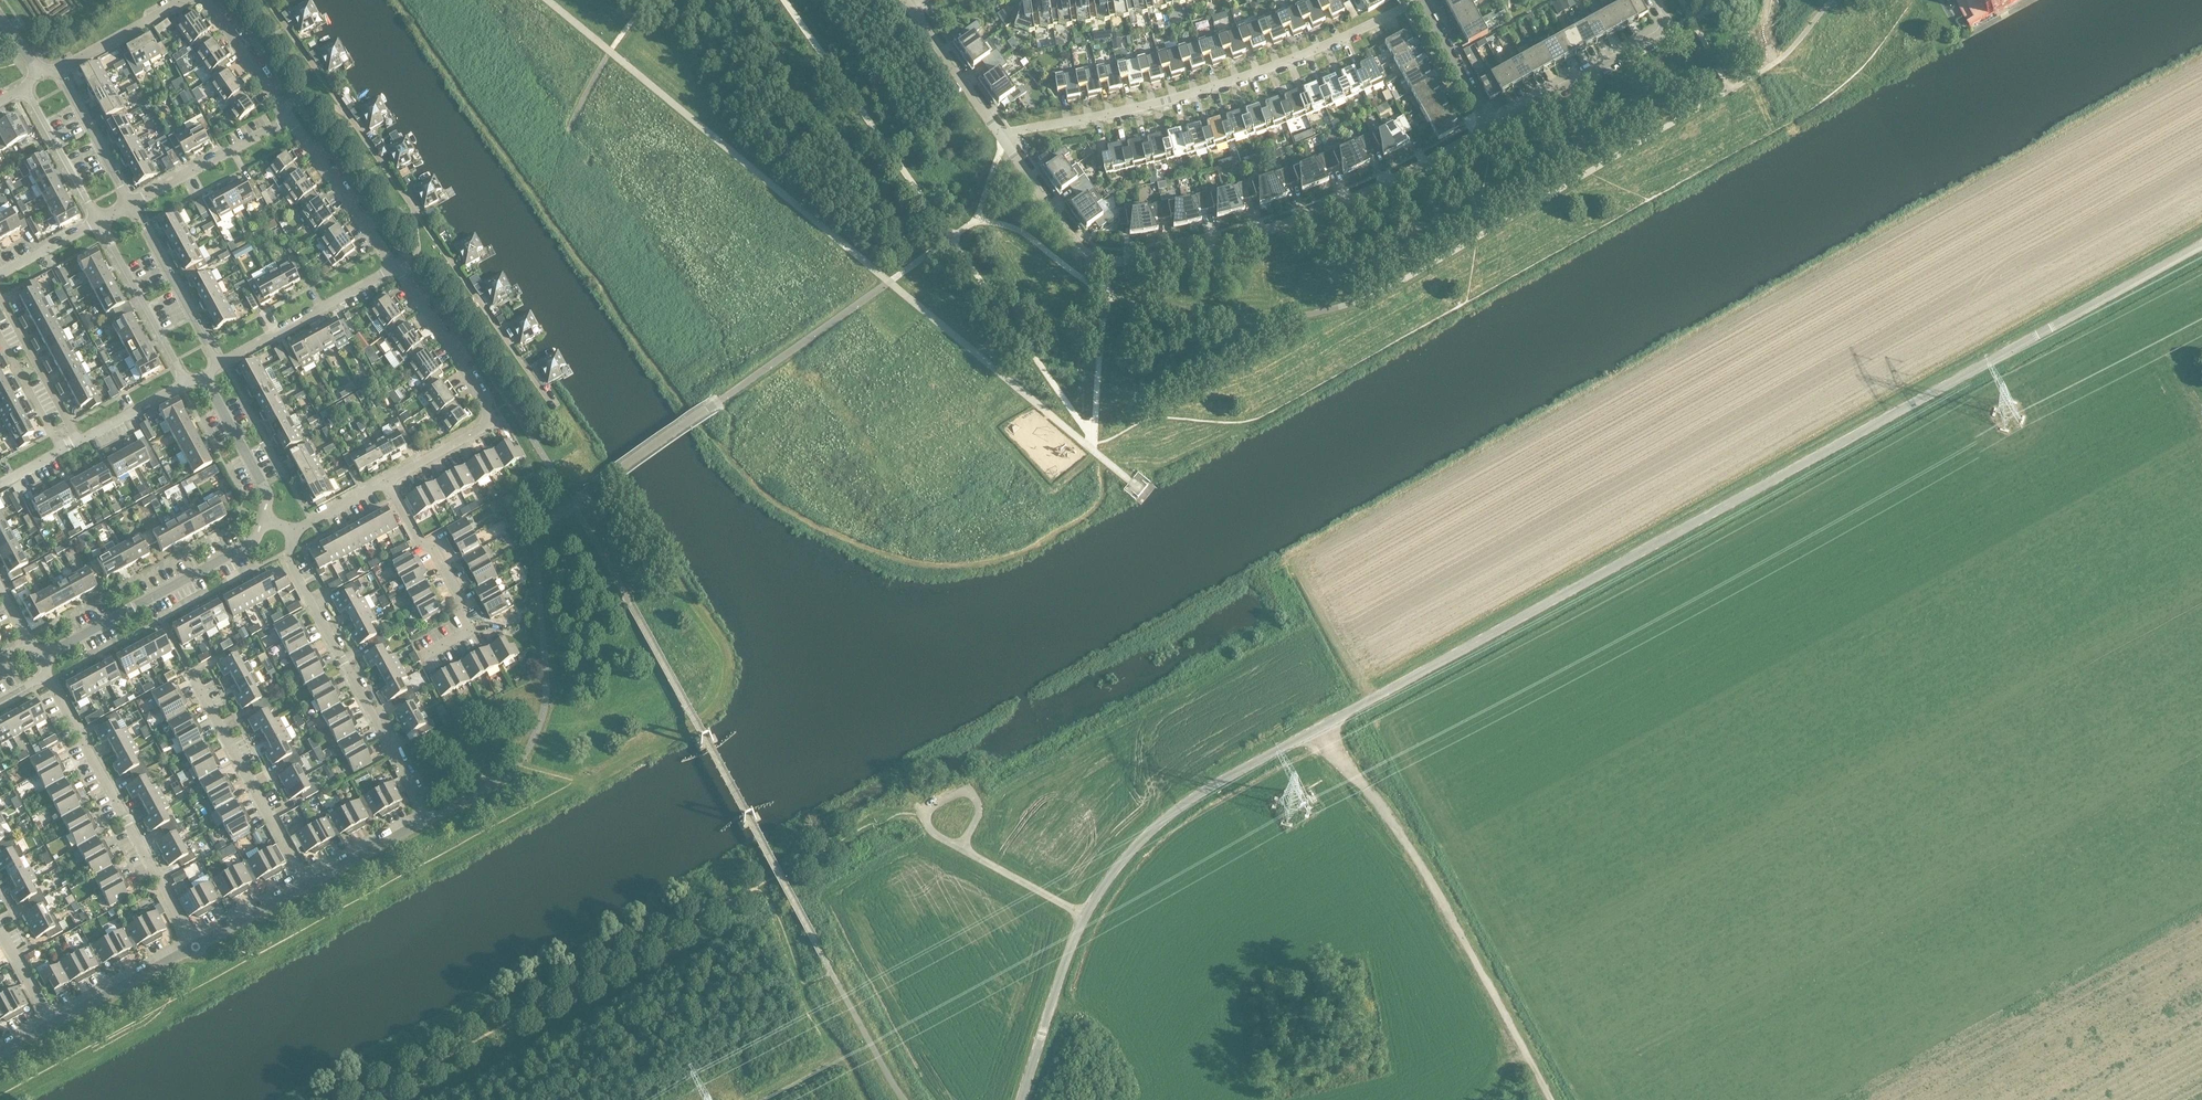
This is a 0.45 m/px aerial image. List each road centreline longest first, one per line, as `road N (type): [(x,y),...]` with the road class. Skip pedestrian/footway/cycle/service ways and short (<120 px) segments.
road 1 (tertiary): [(1085,915),(1138,844),(1220,781),(2201,245)]
road 2 (track): [(1318,728),(1422,865),(1549,1099)]
road 3 (residential): [(1007,133),(1192,96),(1419,4)]
road 4 (residential): [(1118,260),(1238,238),(1359,201),(1492,127)]
road 5 (residential): [(294,534),(487,421),(465,368),(399,271)]
road 6 (residential): [(429,820),(291,555),(294,534)]
road 7 (residential): [(194,952),(51,679)]
road 8 (residential): [(40,660),(241,549),(260,537),(265,519)]
road 9 (residential): [(310,885),(192,669)]
road 10 (unclassified): [(414,211),(554,407)]
road 11 (residential): [(1492,127),(1672,30),(1656,0)]
road 12 (residential): [(216,365),(396,267)]
road 13 (tertiary): [(1021,1099),(1085,915)]
road 14 (residential): [(396,267),(287,116)]
road 15 (residential): [(216,365),(131,203)]
road 16 (residential): [(96,222),(182,383)]
road 17 (residential): [(131,203),(287,116)]
road 18 (residential): [(1118,260),(1089,253),(1007,133)]
road 19 (residential): [(1007,133),(911,0)]
road 20 (residential): [(194,952),(50,1026)]
road 21 (residential): [(76,441),(0,303)]
road 22 (residential): [(265,519),(268,494),(204,379)]
road 23 (residential): [(131,203),(54,67)]
road 24 (residential): [(21,88),(96,222)]
road 25 (unclassified): [(970,853),(966,841),(979,806),(967,793),(929,812),(928,826),(949,841)]
road 26 (residential): [(54,67),(182,0)]
road 27 (residential): [(1492,127),(1419,4)]
road 28 (unclassified): [(267,0),(345,112)]
road 29 (residential): [(429,820),(310,885)]
road 30 (residential): [(310,885),(194,952)]
road 31 (residential): [(282,109),(205,0)]
road 32 (unclassified): [(1085,915),(970,853)]
road 33 (residential): [(0,344),(61,450)]
road 34 (residential): [(76,441),(182,383)]
road 35 (unclassified): [(414,211),(345,112)]

